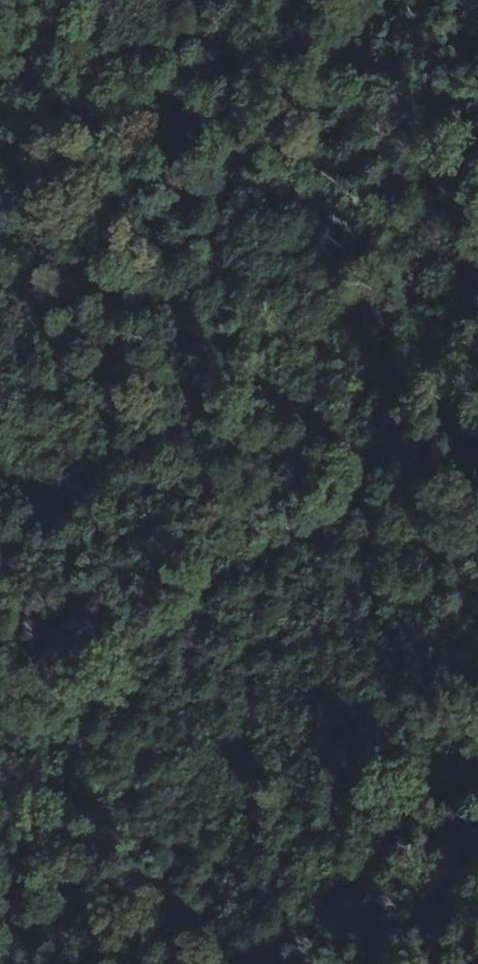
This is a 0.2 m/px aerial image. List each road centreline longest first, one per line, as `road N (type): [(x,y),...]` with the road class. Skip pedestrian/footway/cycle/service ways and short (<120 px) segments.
road 1 (track): [(0,816),(215,590),(361,492),(477,340)]
road 2 (track): [(175,0),(0,199)]
road 3 (track): [(306,963),(382,878),(477,801)]

